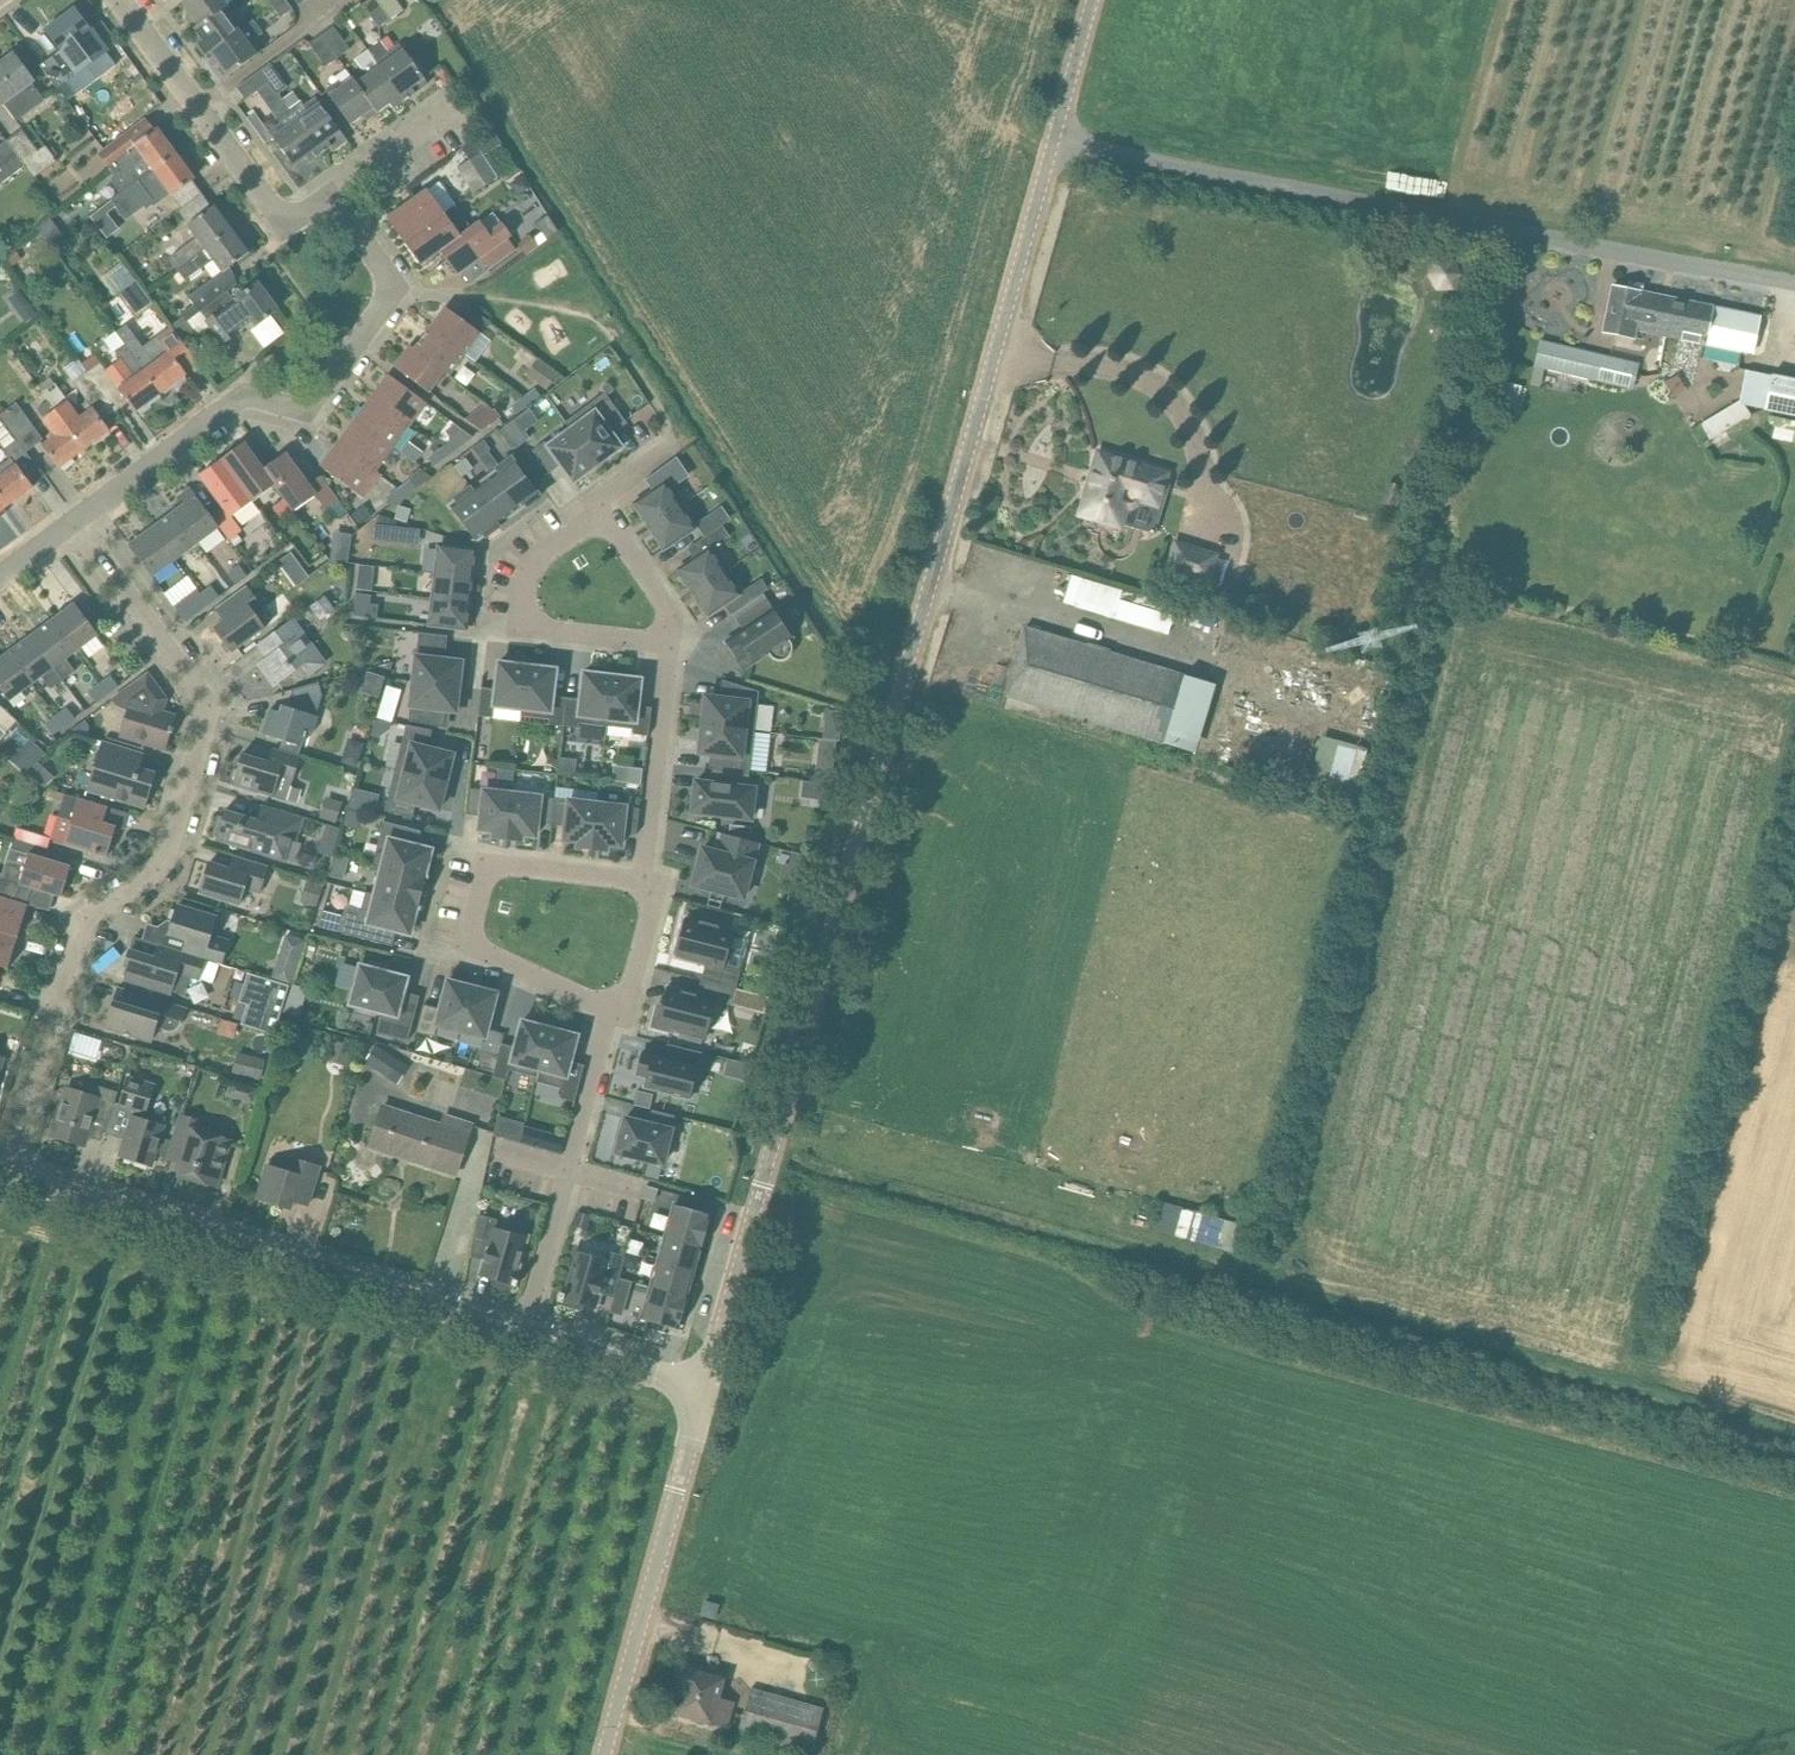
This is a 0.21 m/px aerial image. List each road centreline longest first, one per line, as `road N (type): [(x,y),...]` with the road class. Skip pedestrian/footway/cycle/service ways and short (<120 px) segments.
road 1 (unclassified): [(706,1389),(1054,143)]
road 2 (residential): [(3,1172),(71,954),(94,917),(169,858),(179,837),(204,688),(76,518)]
road 3 (unclassified): [(1794,286),(1054,143)]
road 4 (tertiary): [(526,1330),(3,1172)]
road 5 (residential): [(76,518),(247,395),(306,411),(398,288),(331,192)]
road 6 (residential): [(647,882),(486,866),(467,954),(621,1012)]
road 7 (tertiary): [(603,1754),(706,1389)]
road 8 (residential): [(526,1330),(621,1012)]
road 9 (residential): [(121,0),(283,219),(331,192)]
road 10 (residential): [(672,647),(682,618),(604,515),(541,555),(527,574),(521,629)]
road 11 (residential): [(647,882),(672,647)]
road 12 (tertiary): [(706,1389),(526,1330)]
road 13 (residential): [(331,192),(469,97)]
road 14 (residential): [(521,629),(672,647)]
road 15 (unclassified): [(1054,143),(1094,0)]
road 16 (residential): [(621,1012),(650,911),(647,882)]

